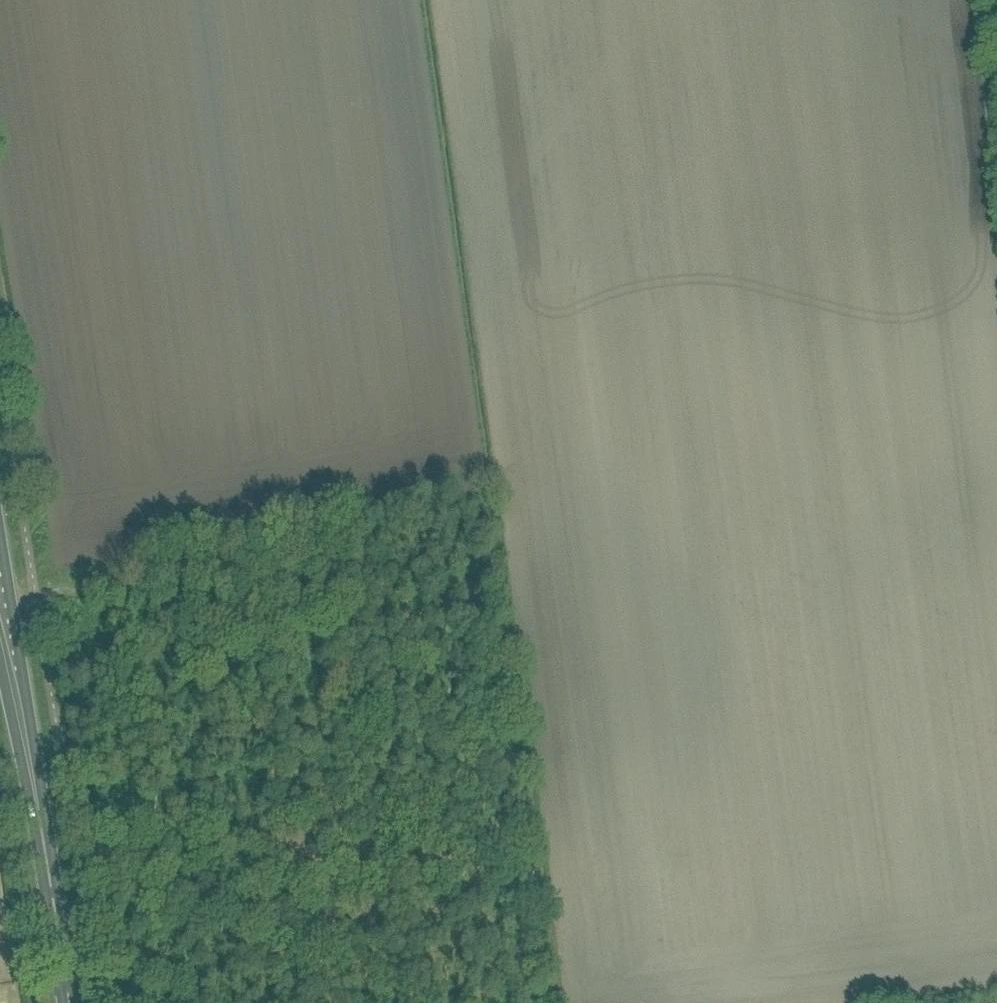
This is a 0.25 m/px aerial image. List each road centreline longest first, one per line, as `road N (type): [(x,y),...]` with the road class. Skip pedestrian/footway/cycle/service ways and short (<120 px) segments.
road 1 (secondary): [(69,1002),(0,583)]

